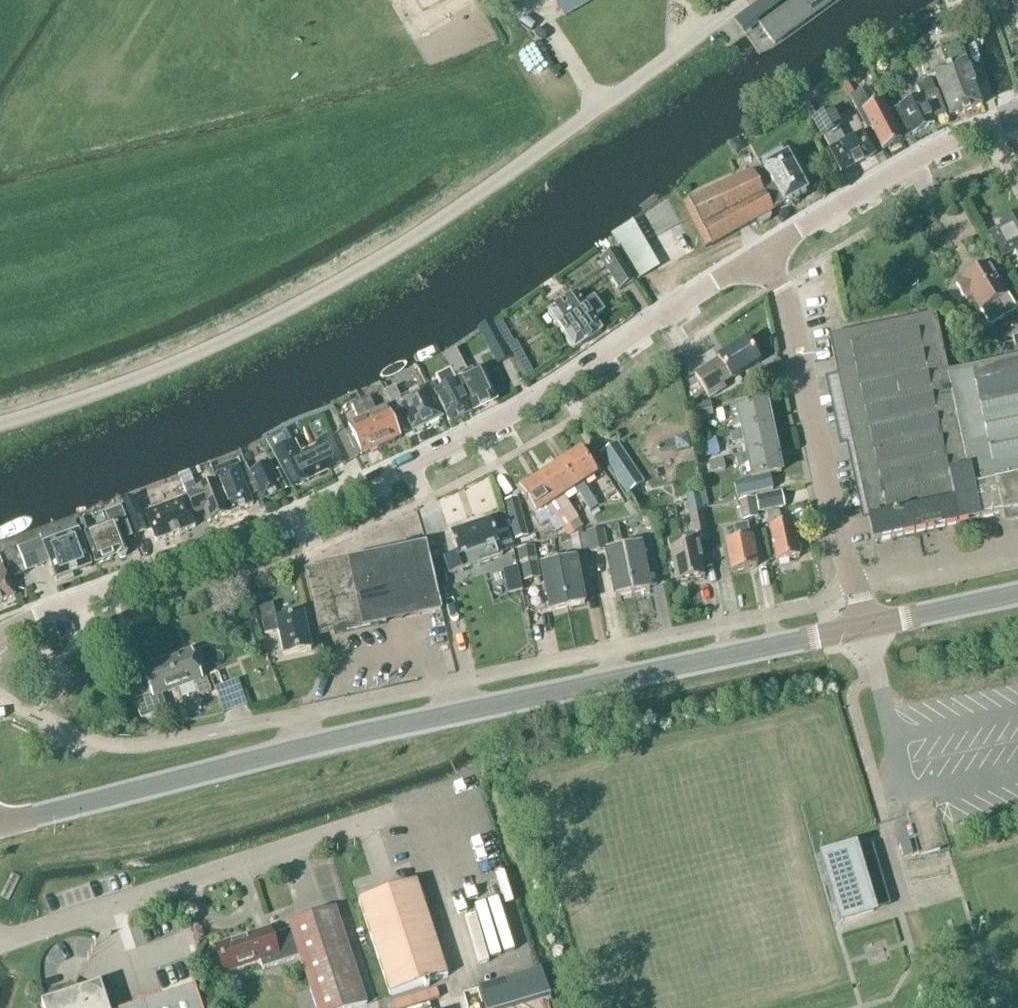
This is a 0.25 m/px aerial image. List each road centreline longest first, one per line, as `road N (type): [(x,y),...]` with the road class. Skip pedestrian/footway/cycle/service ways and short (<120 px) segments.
road 1 (secondary): [(0,821),(866,627)]
road 2 (residential): [(0,700),(91,741),(142,746),(819,605),(854,583)]
road 3 (residential): [(0,637),(36,616),(374,492),(508,426),(715,283),(774,254)]
road 4 (unclassified): [(0,424),(149,374),(297,306),(481,193),(744,0)]
road 5 (unclassified): [(0,940),(389,814)]
road 6 (residential): [(854,583),(774,254)]
road 7 (residential): [(774,254),(805,227),(960,141),(1017,125)]
road 8 (residential): [(854,583),(907,583),(1017,559)]
road 9 (secondary): [(866,627),(1017,594)]

